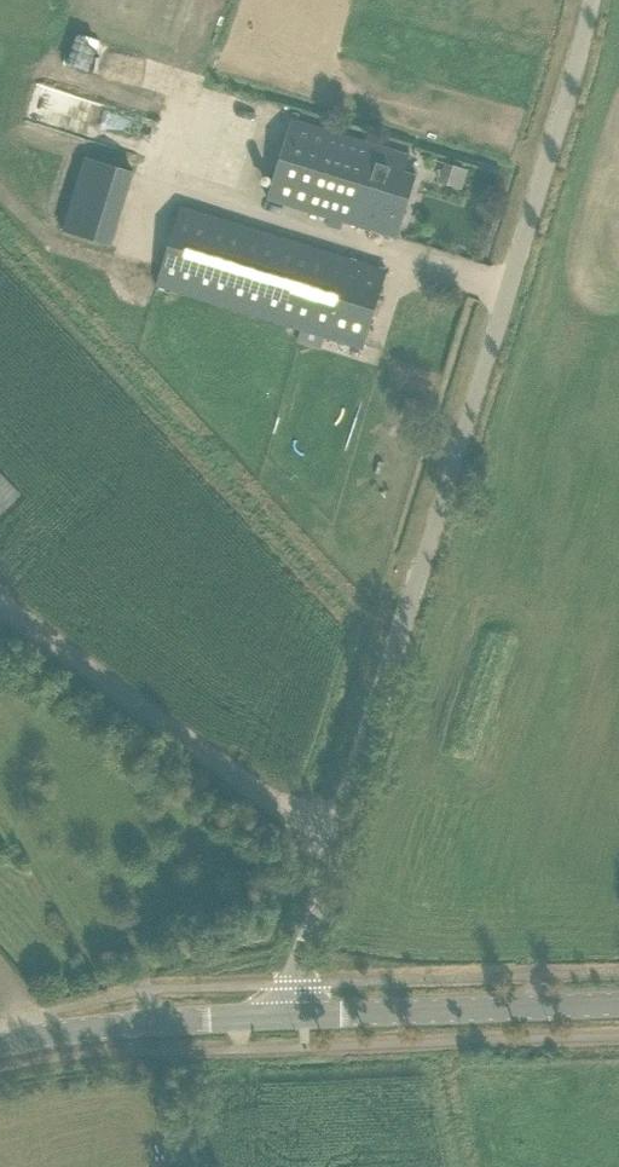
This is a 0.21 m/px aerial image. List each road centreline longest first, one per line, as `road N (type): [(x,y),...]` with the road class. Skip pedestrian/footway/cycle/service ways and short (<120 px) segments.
road 1 (unclassified): [(298,1017),(305,941),(559,133),(592,0)]
road 2 (tertiary): [(618,1003),(298,1017)]
road 3 (tertiary): [(298,1017),(141,1024),(0,1044)]

